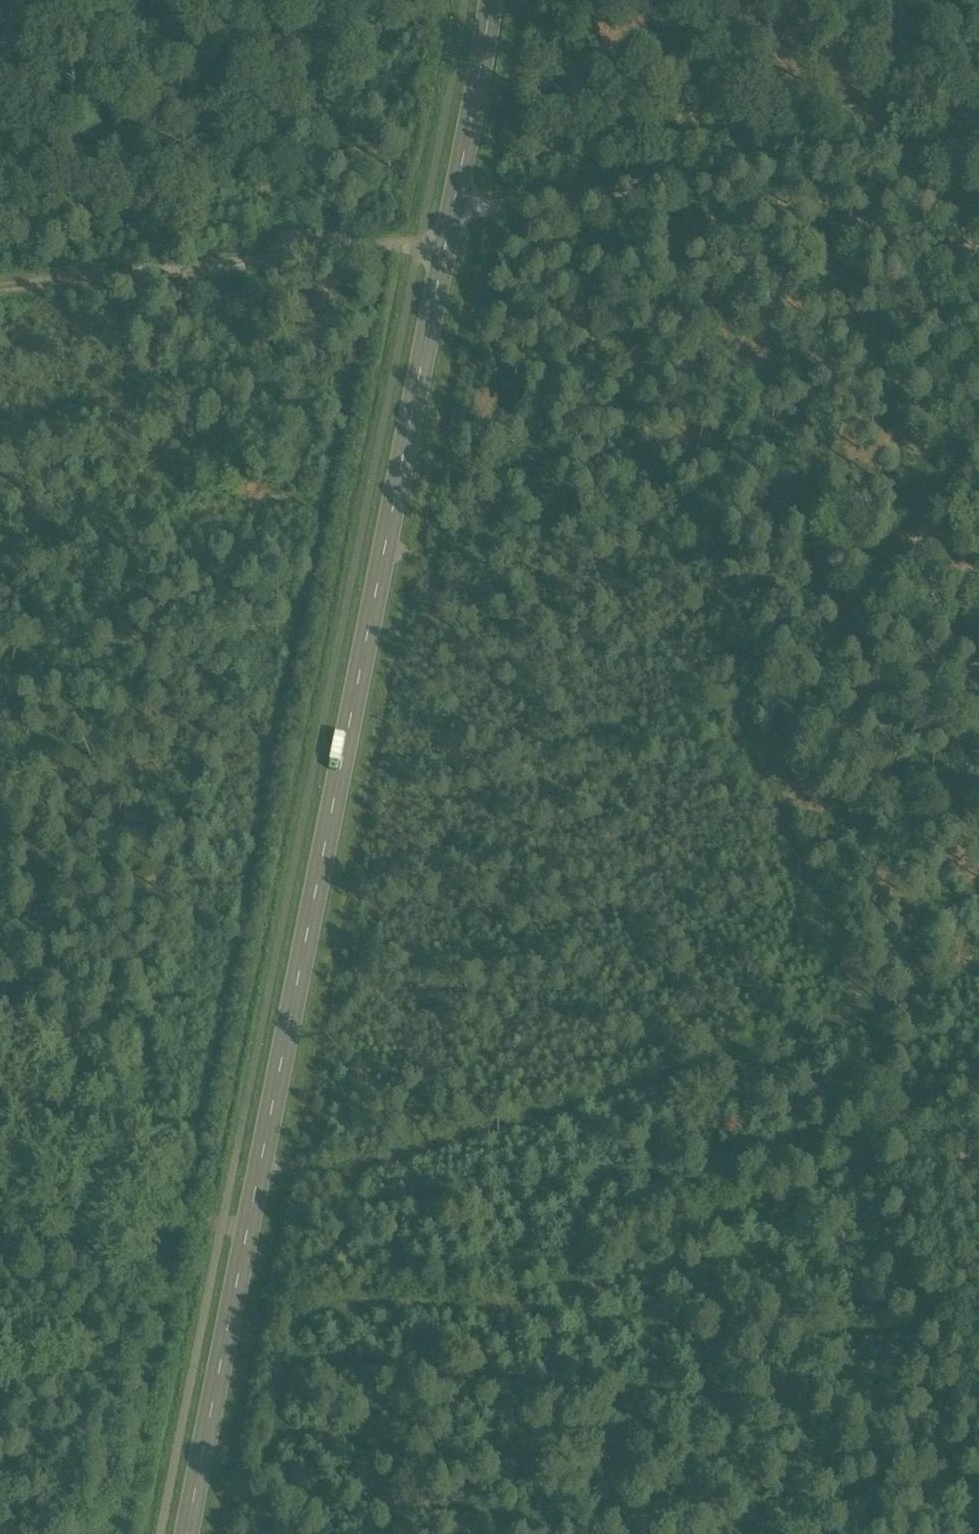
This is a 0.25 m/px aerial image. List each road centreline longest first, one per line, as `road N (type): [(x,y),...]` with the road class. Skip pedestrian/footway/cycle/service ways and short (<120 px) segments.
road 1 (tertiary): [(491,0),(188,1533)]
road 2 (track): [(978,144),(507,207),(454,202)]
road 3 (track): [(444,253),(365,249),(0,287)]

